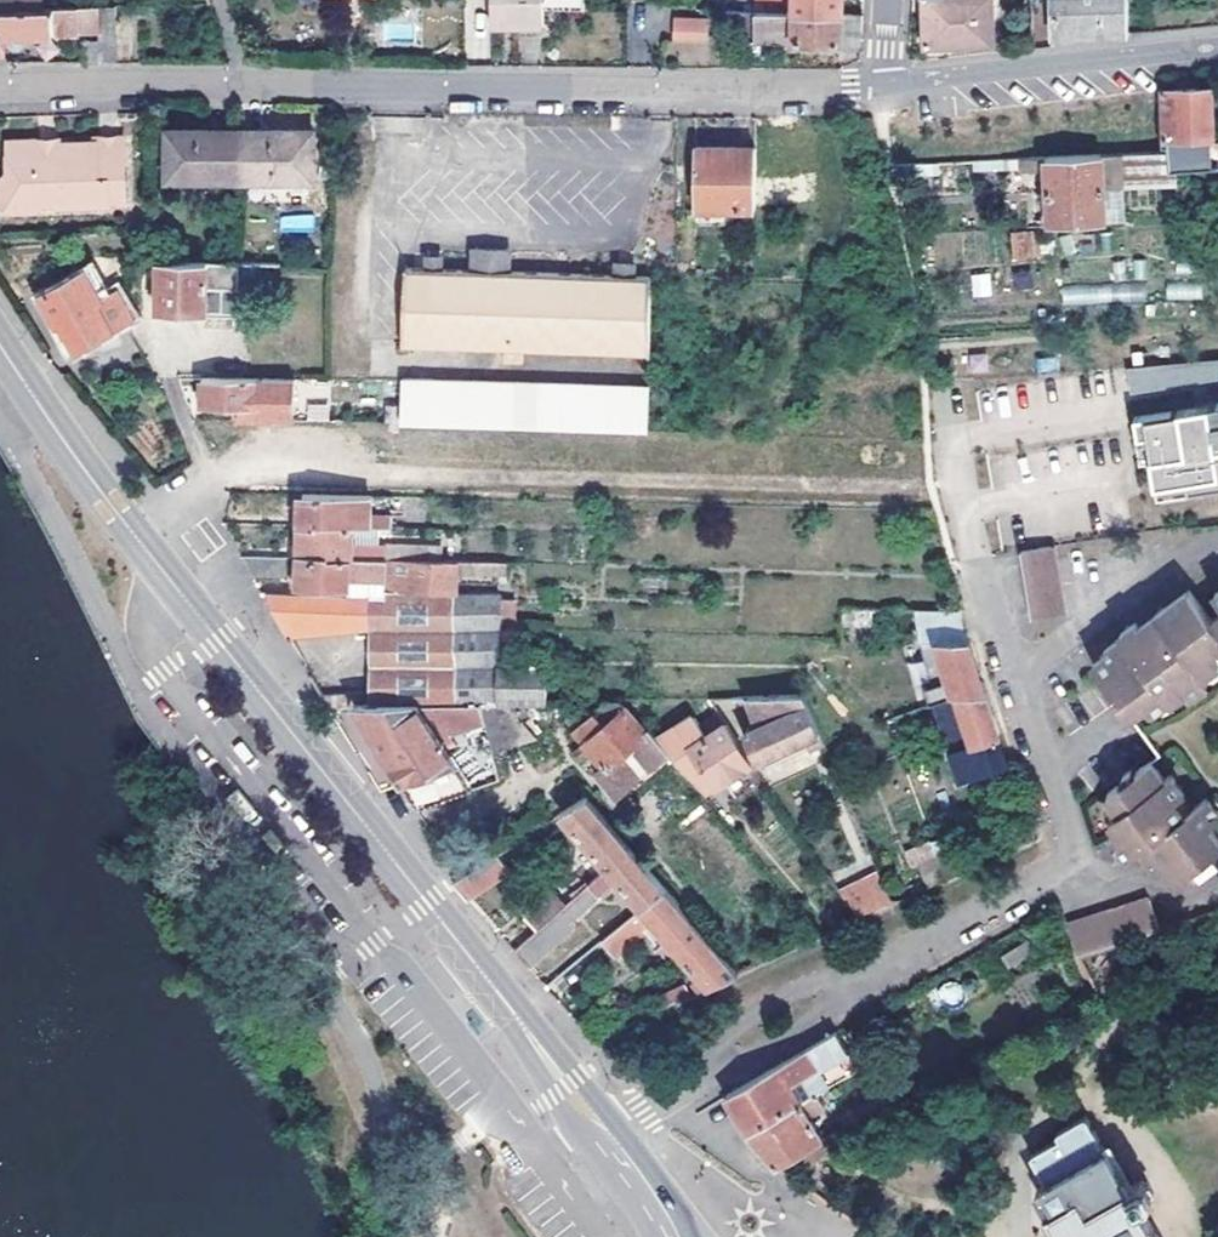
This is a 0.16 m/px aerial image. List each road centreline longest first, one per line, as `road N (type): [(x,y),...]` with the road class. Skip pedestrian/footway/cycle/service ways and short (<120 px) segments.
road 1 (secondary): [(602,1130),(77,460),(0,345)]
road 2 (residential): [(0,92),(884,84)]
road 3 (residential): [(602,1130),(1073,866)]
road 4 (residential): [(884,84),(1217,46)]
road 5 (residential): [(1012,677),(1174,561),(1217,541)]
road 6 (residential): [(1073,866),(1012,677)]
road 7 (residential): [(1217,878),(1177,897),(1113,892),(1095,890),(1073,866)]
road 8 (secondary): [(674,1236),(602,1130)]

